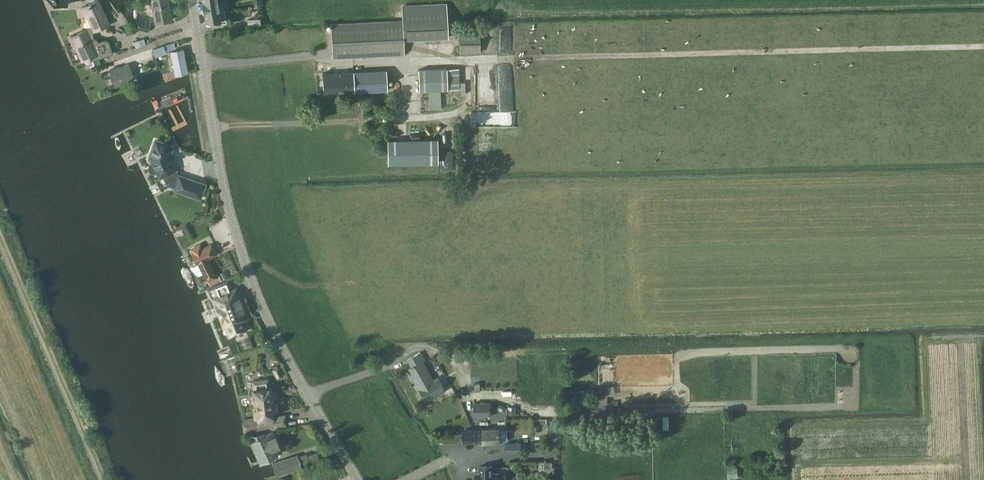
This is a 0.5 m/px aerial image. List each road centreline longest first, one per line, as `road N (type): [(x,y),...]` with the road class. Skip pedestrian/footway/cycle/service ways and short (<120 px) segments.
road 1 (track): [(983,47),(329,66)]
road 2 (tertiary): [(357,479),(247,269),(226,199),(192,0)]
road 3 (track): [(213,127),(469,115),(472,196)]
road 4 (track): [(921,342),(922,422),(793,427),(793,479)]

